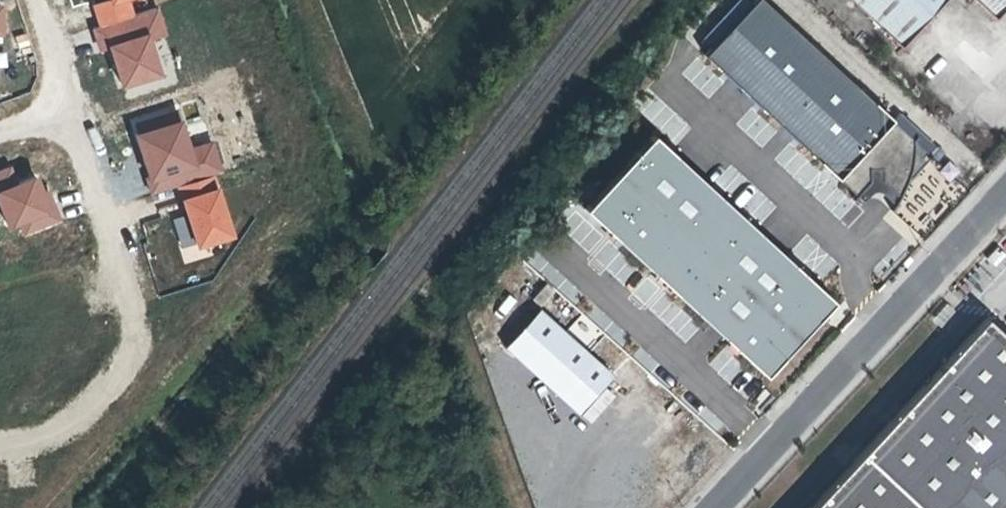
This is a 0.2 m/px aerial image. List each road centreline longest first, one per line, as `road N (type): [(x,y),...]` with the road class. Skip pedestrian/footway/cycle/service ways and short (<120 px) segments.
road 1 (unclassified): [(719,507),(1005,197)]
road 2 (residential): [(70,117),(144,329),(100,387),(51,433),(0,450)]
road 3 (residential): [(70,117),(32,0)]

